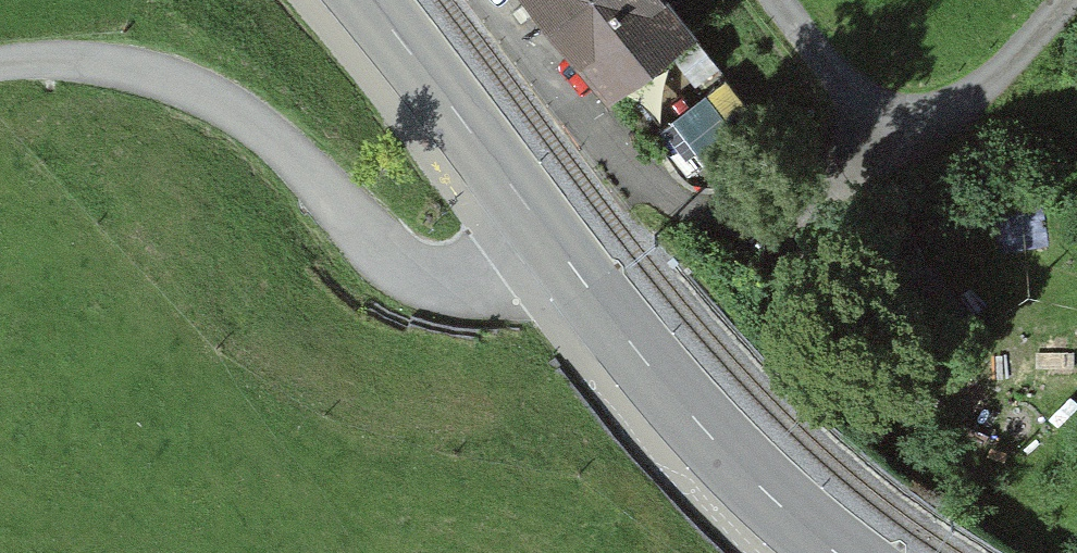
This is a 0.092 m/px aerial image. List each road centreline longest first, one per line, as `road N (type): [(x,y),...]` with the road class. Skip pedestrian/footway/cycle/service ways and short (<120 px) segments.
road 1 (unclassified): [(0,66),(108,66),(192,91),(262,127),(386,263),(452,289),(505,271),(550,242)]
road 2 (secondary): [(832,552),(648,370),(550,242)]
road 3 (unclassified): [(777,0),(858,106),(904,122),(956,109),(983,91),(1063,0)]
road 4 (secondary): [(550,242),(367,0)]

